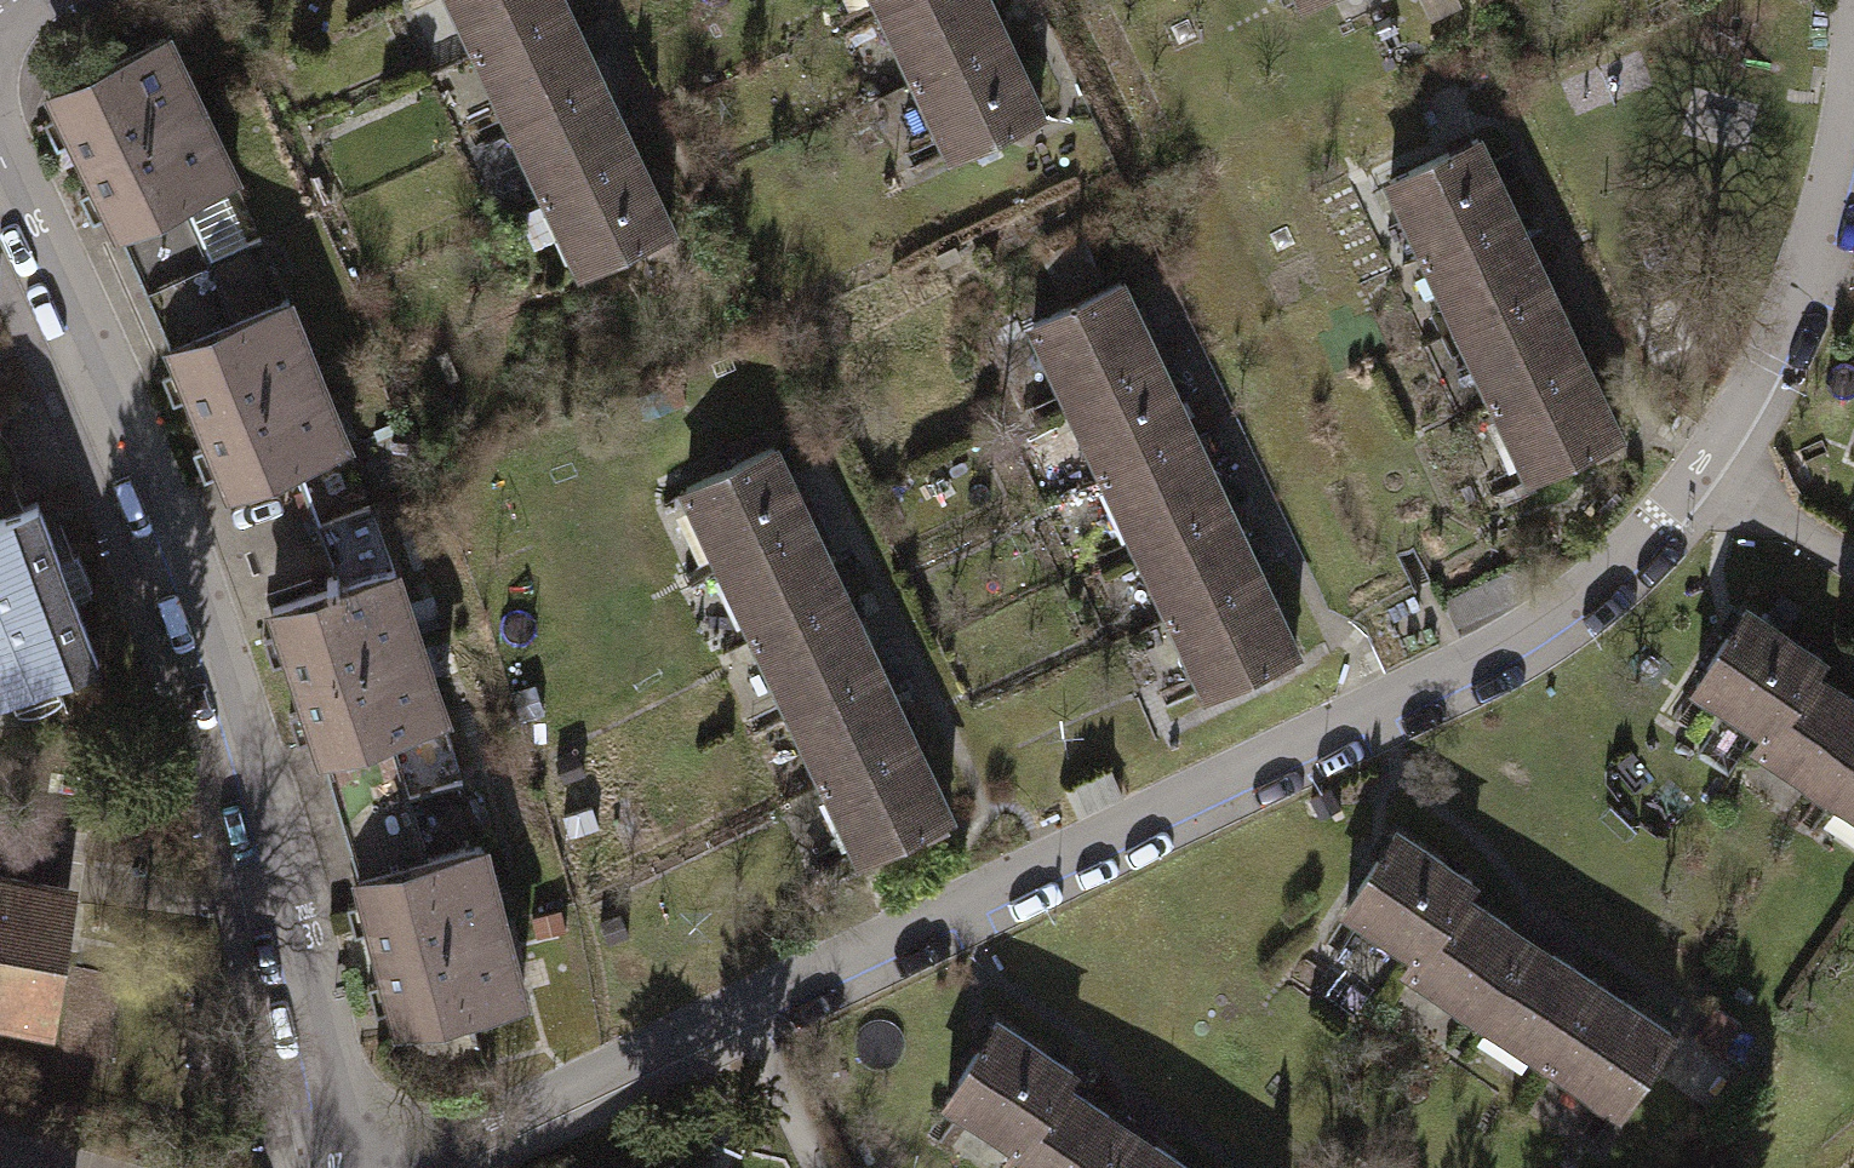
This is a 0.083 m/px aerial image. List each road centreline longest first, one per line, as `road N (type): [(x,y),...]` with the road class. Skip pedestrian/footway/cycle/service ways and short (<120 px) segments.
road 1 (residential): [(342,1154),(491,1122),(1514,649),(1606,582),(1657,530)]
road 2 (residential): [(0,169),(29,213),(198,586),(285,882),(342,1154)]
road 3 (residential): [(1657,530),(1713,470),(1796,318),(1845,163),(1853,83)]

